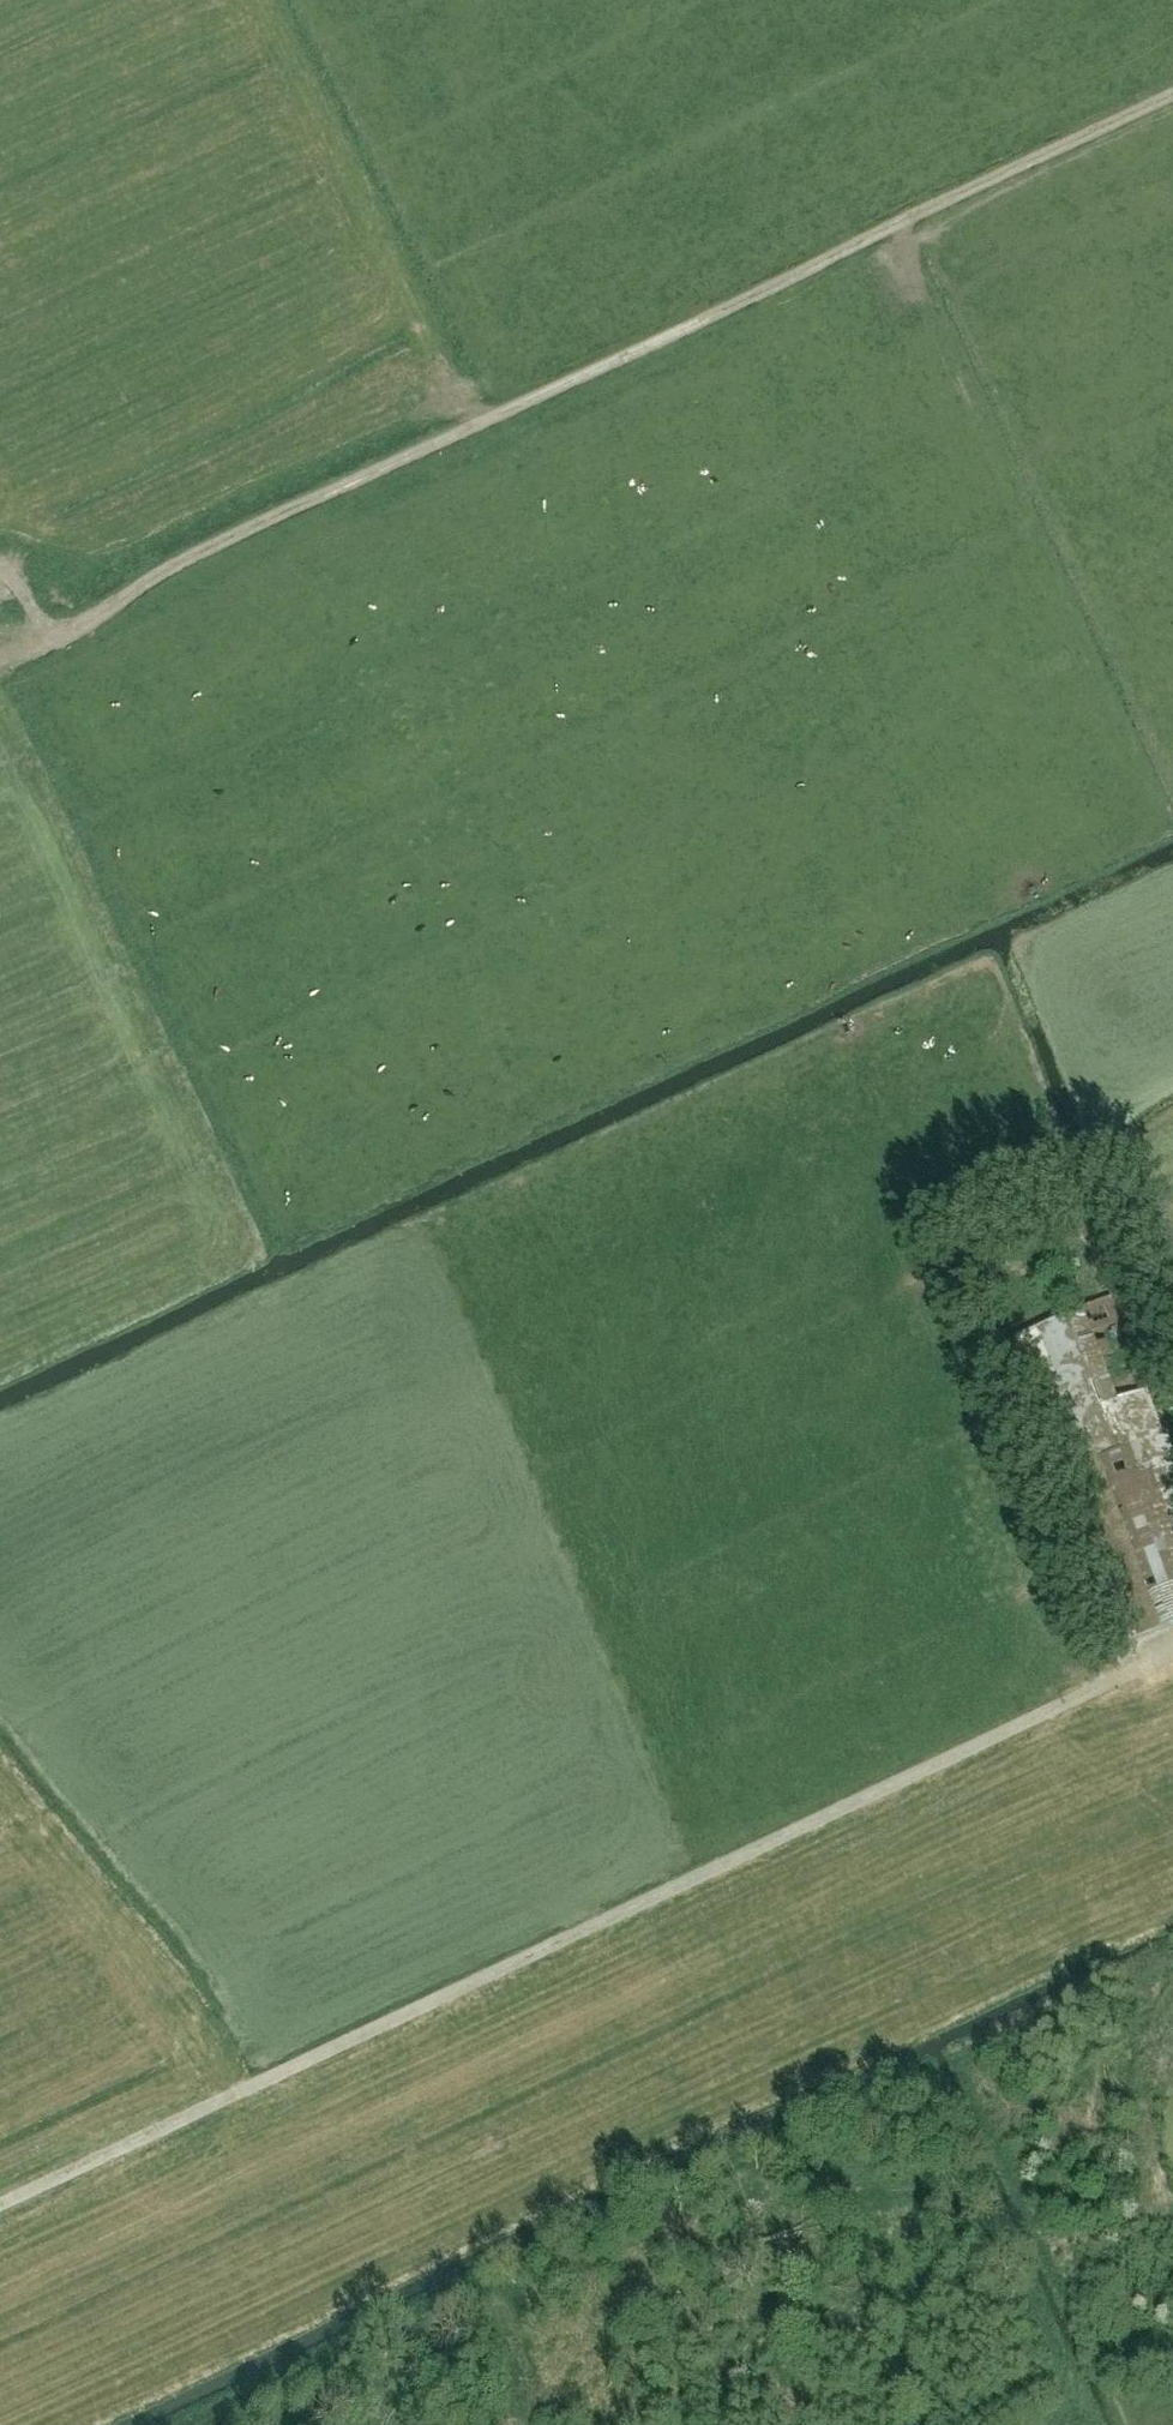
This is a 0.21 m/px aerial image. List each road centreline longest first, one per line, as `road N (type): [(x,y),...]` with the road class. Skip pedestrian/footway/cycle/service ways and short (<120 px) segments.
road 1 (track): [(0,574),(17,581),(51,632),(72,632),(211,547),(1172,95)]

